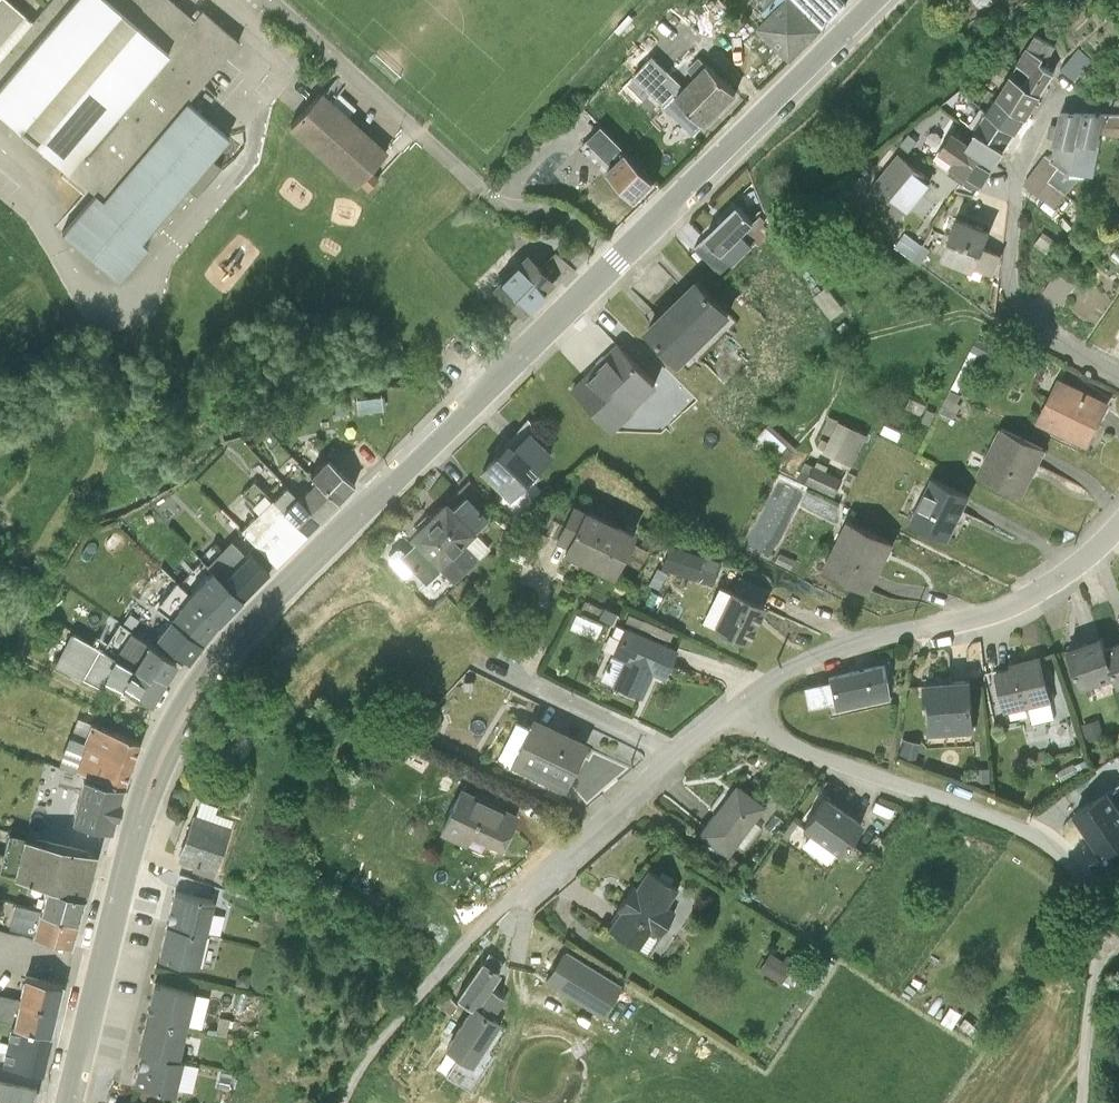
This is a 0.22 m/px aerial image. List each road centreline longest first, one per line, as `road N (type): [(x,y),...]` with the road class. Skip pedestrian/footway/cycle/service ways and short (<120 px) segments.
road 1 (tertiary): [(66,1102),(132,834),(169,736),(216,659),(615,263)]
road 2 (residential): [(1081,1102),(1099,949),(1086,890),(1064,861),(1017,829),(778,735),(737,704)]
road 3 (residential): [(673,750),(478,926),(355,1065),(339,1102)]
road 4 (unclassified): [(615,263),(560,212),(495,200),(269,0)]
road 5 (residential): [(1118,528),(1057,584),(1006,611),(805,661),(737,704)]
road 6 (residential): [(1118,98),(1070,102),(1037,124),(1016,160),(1006,244),(1012,284),(1036,324),(1118,374)]
road 7 (tertiary): [(615,263),(881,0)]
road 8 (residential): [(673,750),(482,656)]

